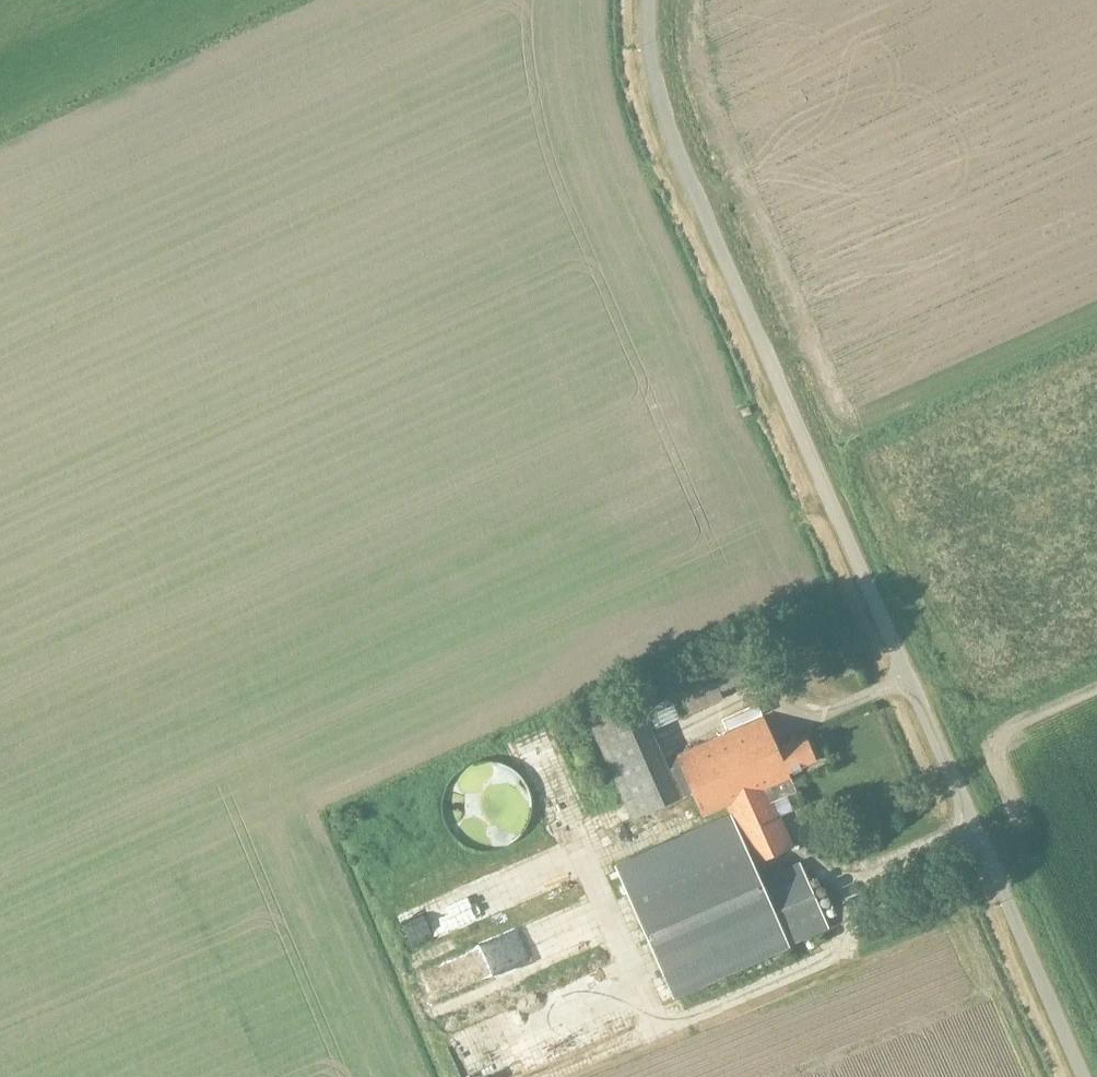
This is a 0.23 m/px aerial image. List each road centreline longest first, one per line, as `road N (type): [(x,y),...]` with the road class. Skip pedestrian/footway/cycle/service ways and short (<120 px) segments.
road 1 (unclassified): [(1078,1076),(702,212),(658,92),(649,0)]

